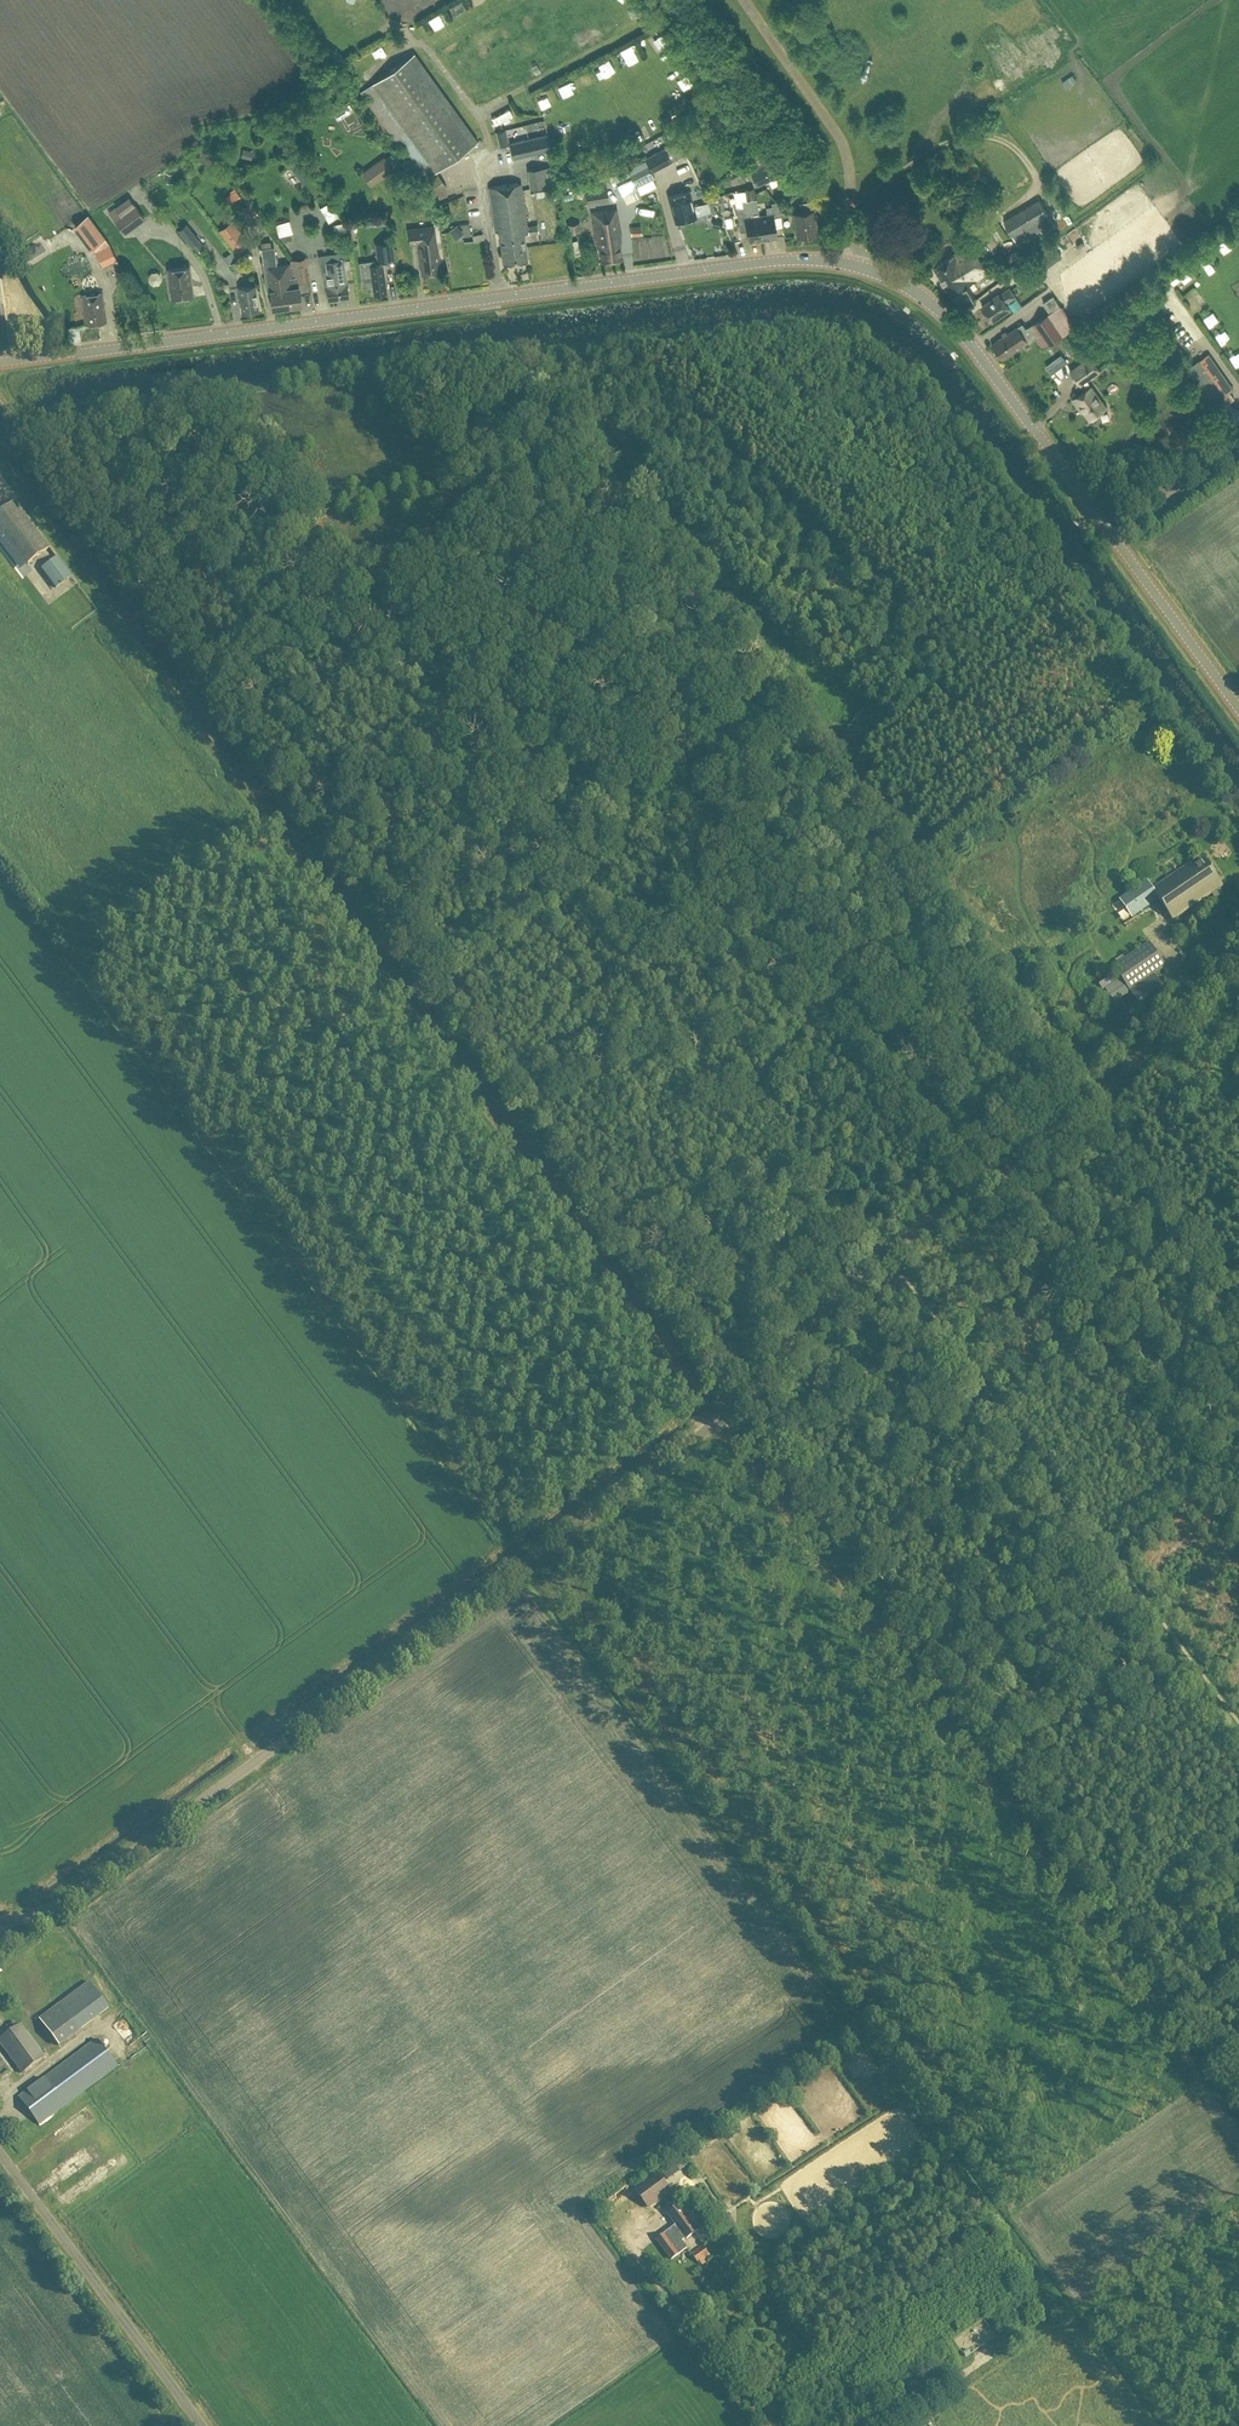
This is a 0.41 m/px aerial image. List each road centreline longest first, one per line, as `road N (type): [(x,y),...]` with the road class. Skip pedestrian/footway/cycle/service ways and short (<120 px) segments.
road 1 (unclassified): [(0,1924),(68,1905),(719,1419),(884,1254),(1044,1146),(1238,967)]
road 2 (tertiary): [(0,364),(781,260),(861,267)]
road 3 (track): [(1238,1734),(879,1259)]
road 4 (tertiary): [(1238,709),(972,344),(921,295),(861,267)]
road 5 (unclassified): [(196,2425),(0,2158)]
road 6 (unclassified): [(765,2425),(616,2225)]

